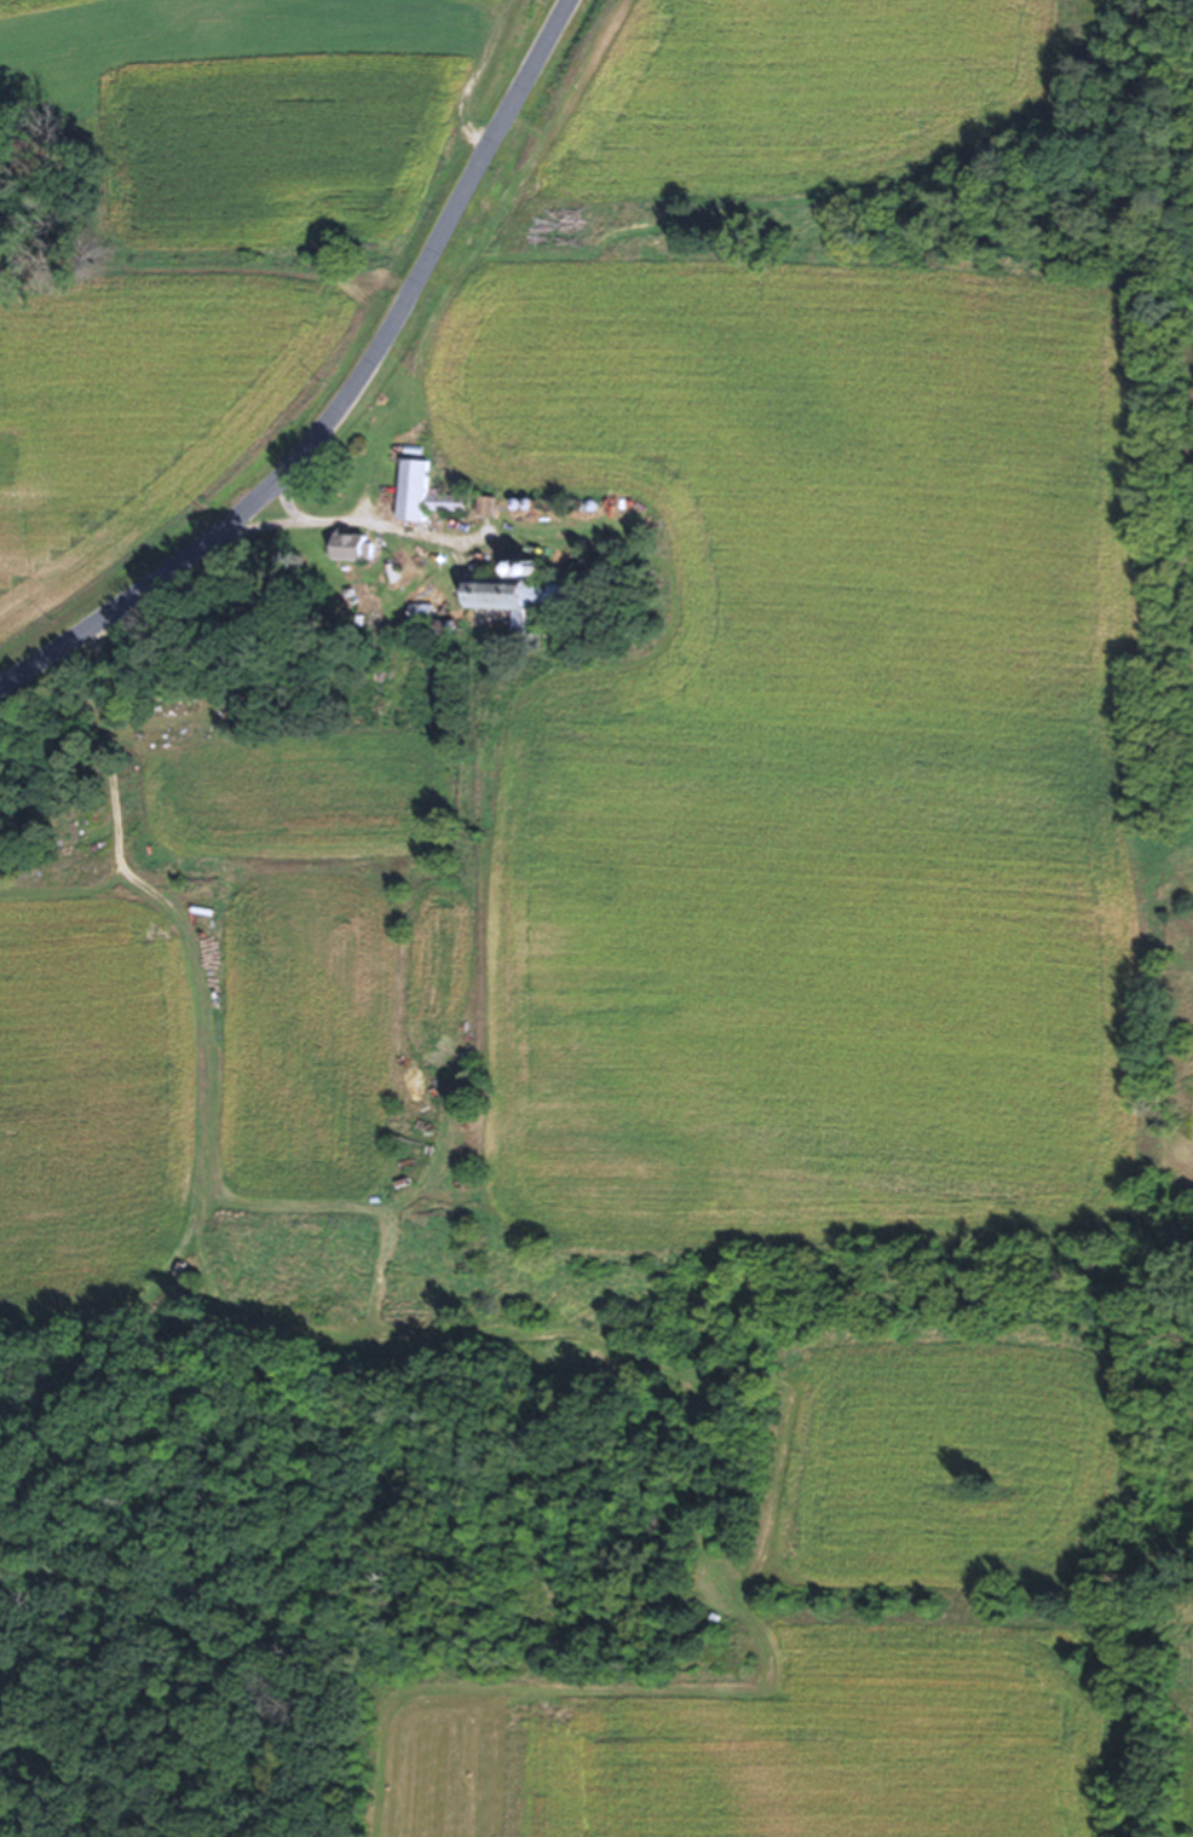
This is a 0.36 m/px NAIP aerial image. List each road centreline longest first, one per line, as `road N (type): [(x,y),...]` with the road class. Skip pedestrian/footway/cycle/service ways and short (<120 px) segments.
road 1 (tertiary): [(565,0),(365,363),(255,498),(0,681)]

